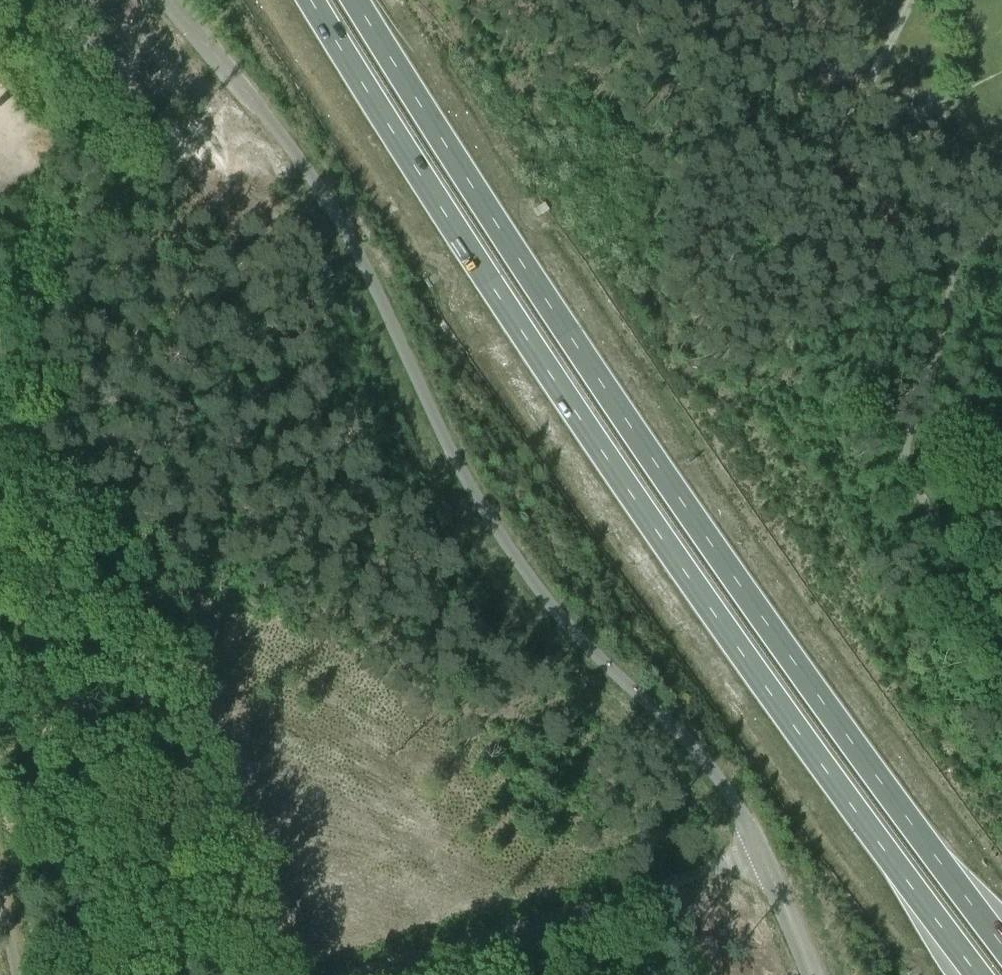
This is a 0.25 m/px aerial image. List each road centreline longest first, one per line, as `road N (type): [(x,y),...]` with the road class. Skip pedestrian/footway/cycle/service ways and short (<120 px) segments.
road 1 (trunk): [(309,0),(570,402),(979,974)]
road 2 (unclassified): [(808,974),(788,912),(713,763),(541,594),(486,515),(343,222),(270,116),(171,0)]
road 3 (trunk): [(1001,945),(596,376),(357,0)]
road 4 (track): [(355,974),(759,850)]

